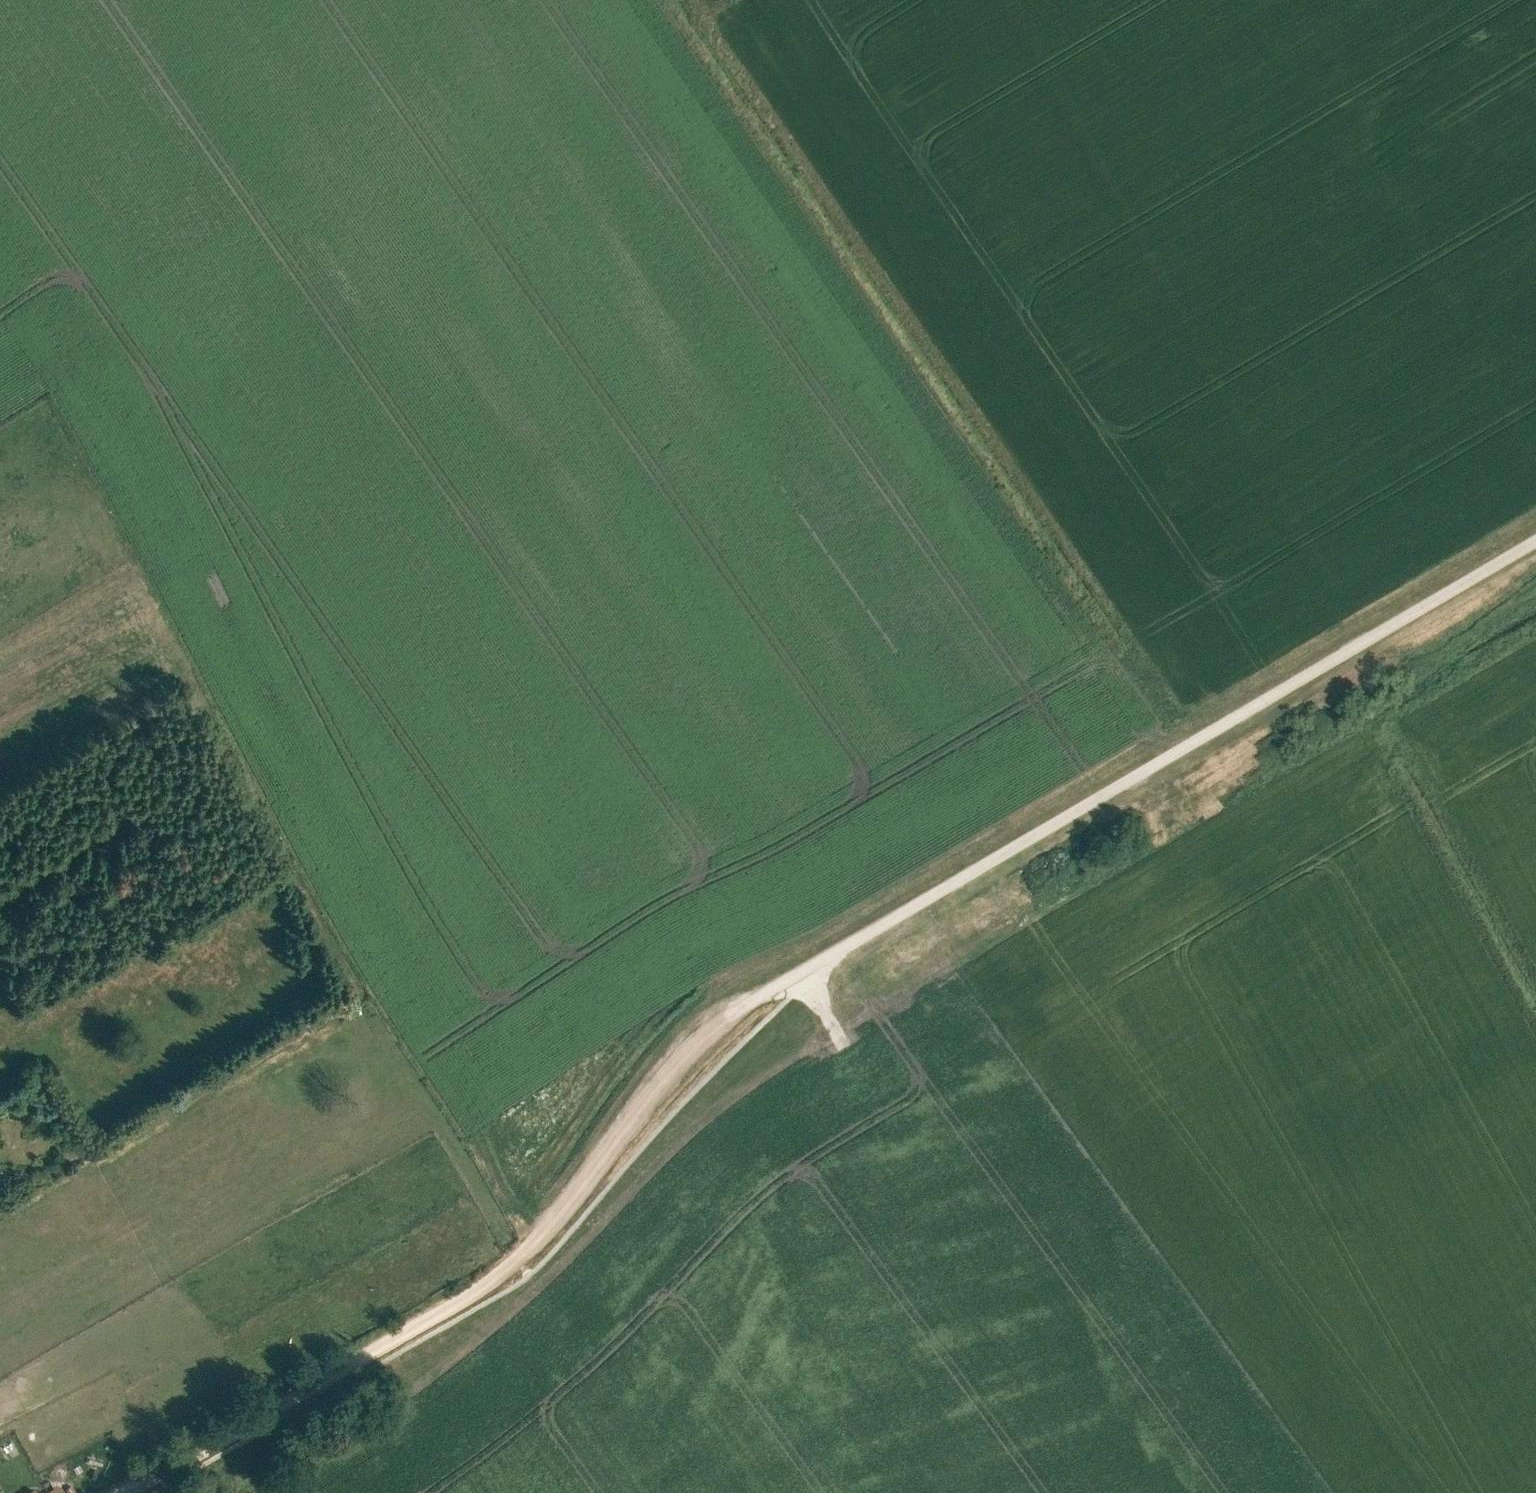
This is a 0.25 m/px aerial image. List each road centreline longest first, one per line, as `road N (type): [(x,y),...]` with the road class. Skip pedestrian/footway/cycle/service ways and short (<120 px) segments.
road 1 (unclassified): [(727,1015),(1535,541)]
road 2 (track): [(727,1015),(668,1074),(512,1265),(119,1492)]

